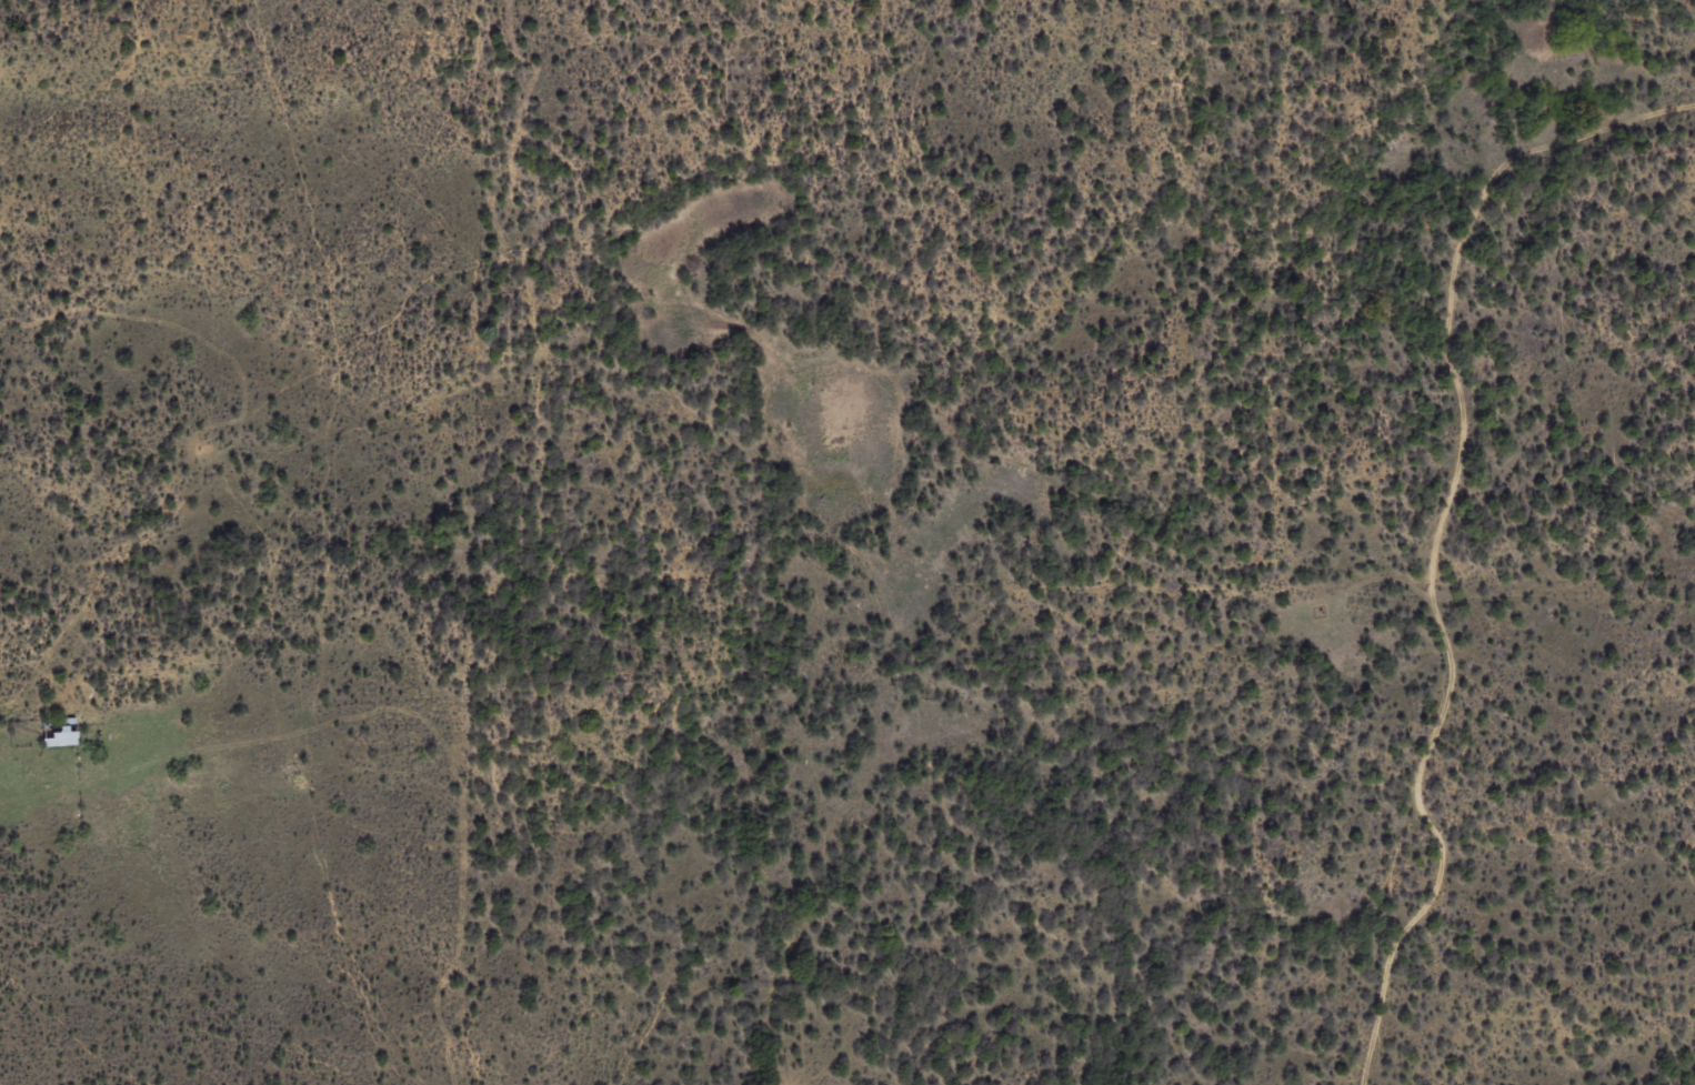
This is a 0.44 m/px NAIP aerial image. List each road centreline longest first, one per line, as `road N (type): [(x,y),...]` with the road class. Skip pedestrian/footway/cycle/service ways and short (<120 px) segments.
road 1 (residential): [(1384,1084),(1386,1043),(1427,900),(1444,888),(1474,269),(1520,207),(1694,125)]

